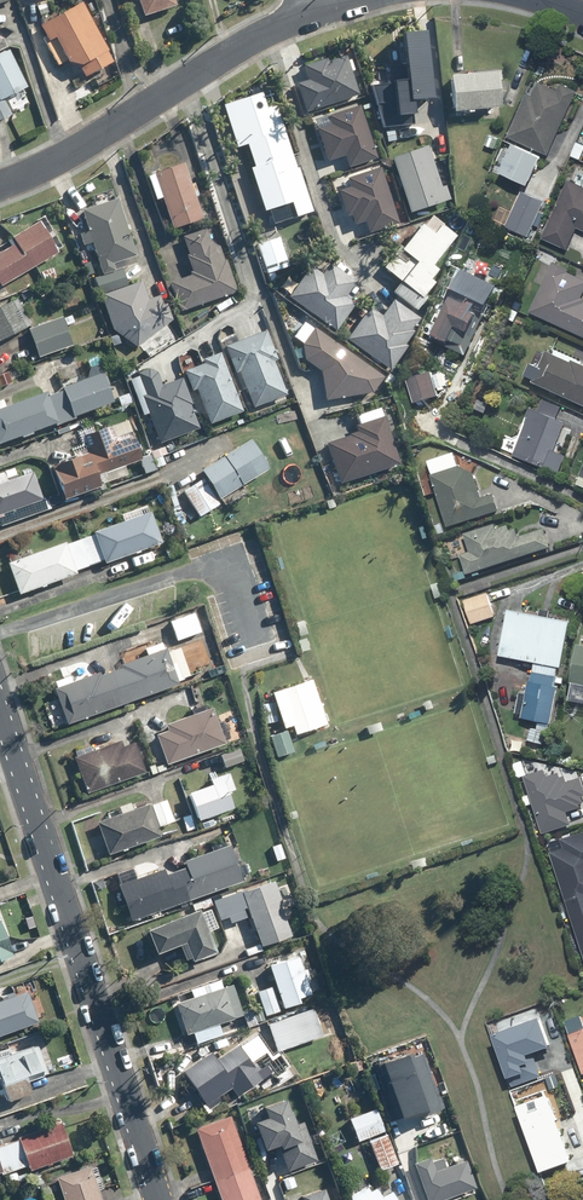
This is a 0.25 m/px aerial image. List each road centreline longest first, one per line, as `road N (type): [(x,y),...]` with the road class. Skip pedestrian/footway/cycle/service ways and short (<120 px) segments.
road 1 (residential): [(0,703),(163,1199)]
road 2 (residential): [(0,184),(74,152),(242,44),(310,11)]

